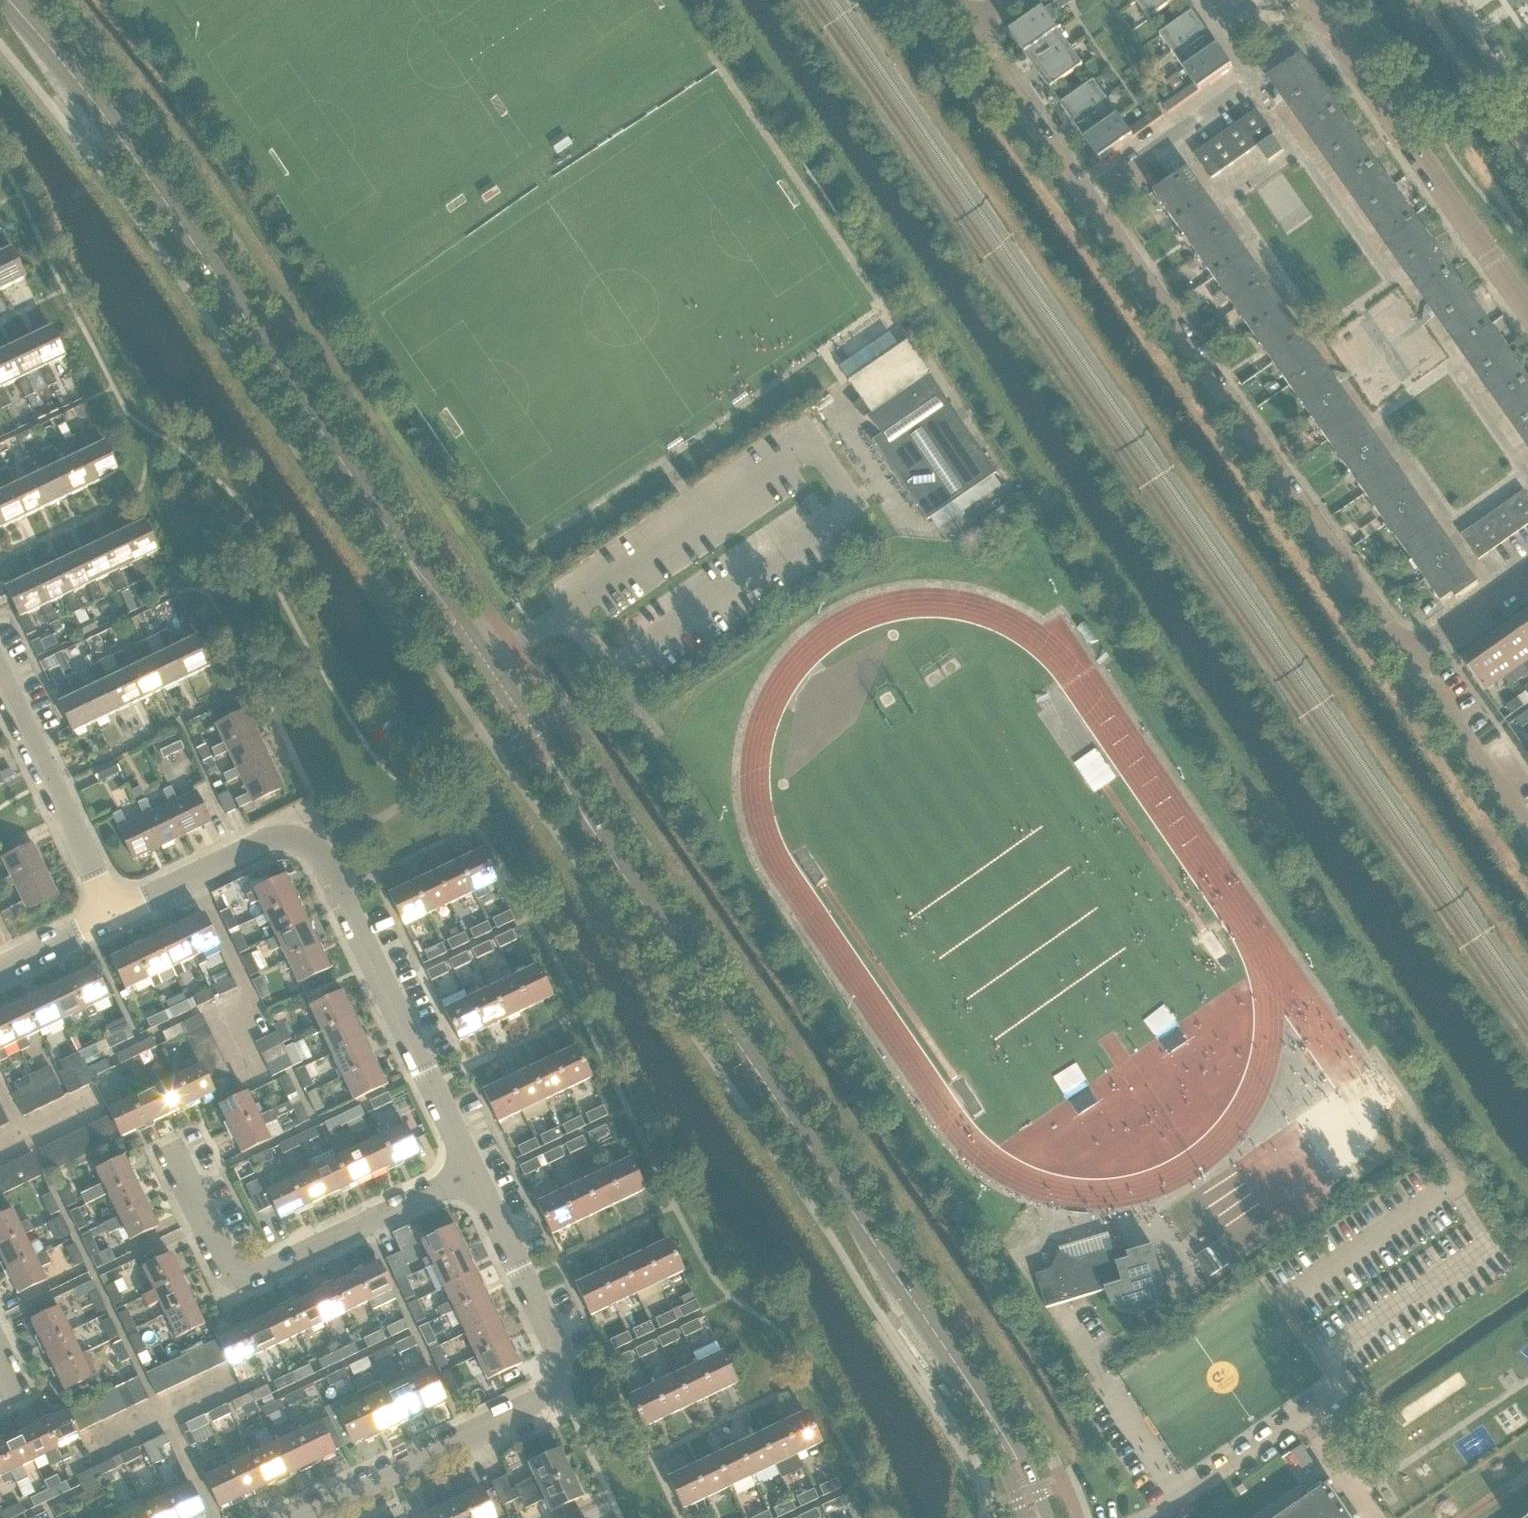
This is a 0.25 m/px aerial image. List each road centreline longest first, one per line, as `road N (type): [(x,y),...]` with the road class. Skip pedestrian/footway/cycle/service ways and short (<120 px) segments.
road 1 (residential): [(1411,653),(973,35)]
road 2 (secondary): [(587,820),(984,1407)]
road 3 (secondary): [(8,0),(132,154),(406,555)]
road 4 (unclassified): [(472,1175),(314,847),(268,841),(114,915)]
road 5 (unclassified): [(290,1517),(538,1401),(556,1372),(552,1335),(472,1175)]
road 6 (residential): [(1527,309),(1299,0)]
road 7 (unclassified): [(472,1175),(247,1273),(221,1257),(178,1166)]
road 8 (secondary): [(406,555),(434,618),(518,742),(573,814),(587,820)]
road 9 (secondary): [(587,820),(556,755),(492,660),(406,555)]
road 10 (residential): [(0,676),(114,915)]
road 11 (residential): [(1527,826),(1411,653)]
road 12 (residential): [(1411,653),(1527,569)]
road 13 (residential): [(1527,108),(1452,0)]
road 14 (secondary): [(1048,1517),(1014,1439),(984,1407)]
road 15 (unclassified): [(114,915),(0,968)]

